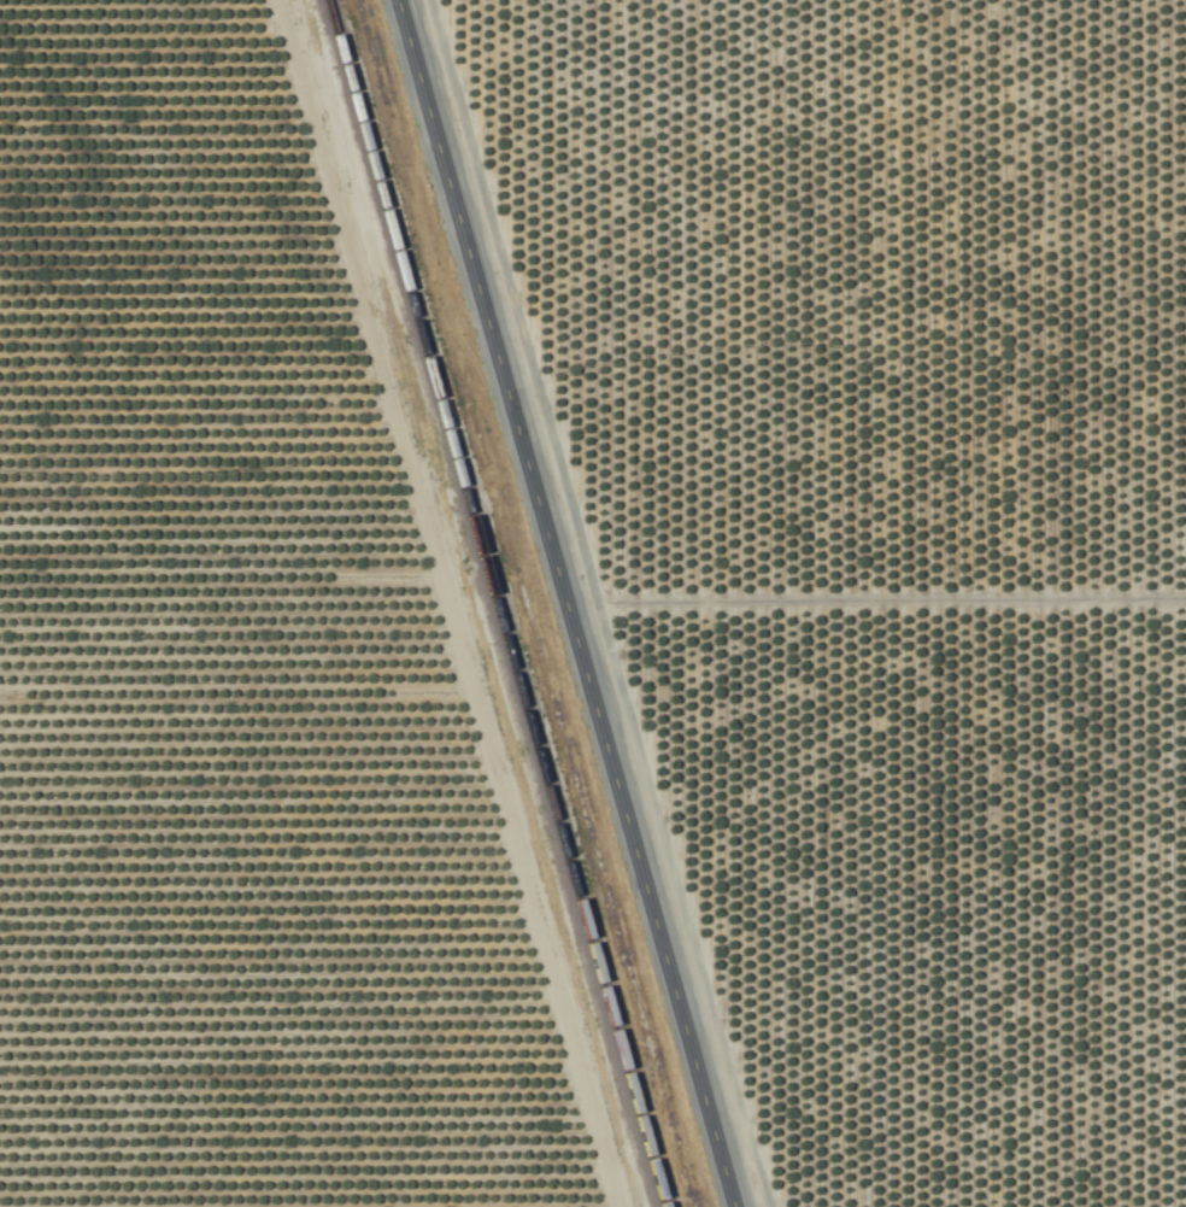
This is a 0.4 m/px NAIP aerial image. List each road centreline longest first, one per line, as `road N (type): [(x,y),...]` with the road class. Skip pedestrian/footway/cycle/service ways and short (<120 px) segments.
road 1 (primary): [(729,1206),(390,0)]

